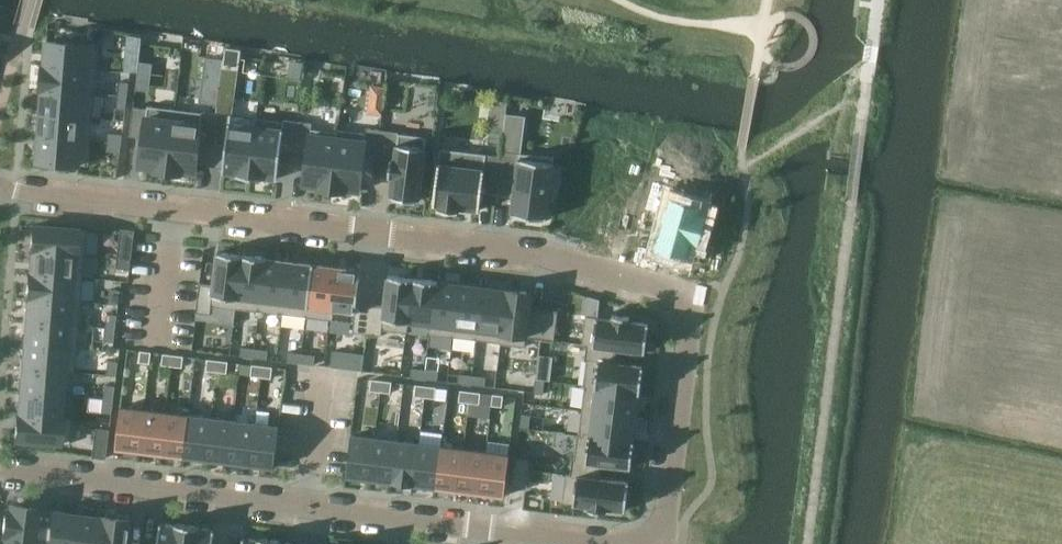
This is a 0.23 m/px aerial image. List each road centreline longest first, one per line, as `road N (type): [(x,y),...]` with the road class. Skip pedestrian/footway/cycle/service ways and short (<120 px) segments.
road 1 (residential): [(661,543),(688,297),(543,257),(0,183)]
road 2 (residential): [(0,469),(630,543)]

